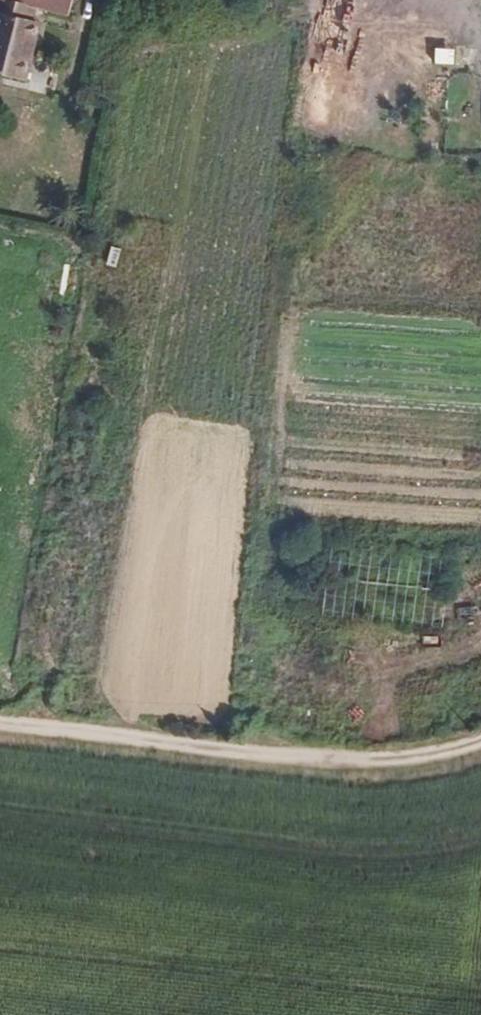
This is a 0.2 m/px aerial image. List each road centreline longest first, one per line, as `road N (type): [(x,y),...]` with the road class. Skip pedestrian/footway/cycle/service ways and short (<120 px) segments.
road 1 (track): [(0,724),(318,761),(425,761),(480,744)]

